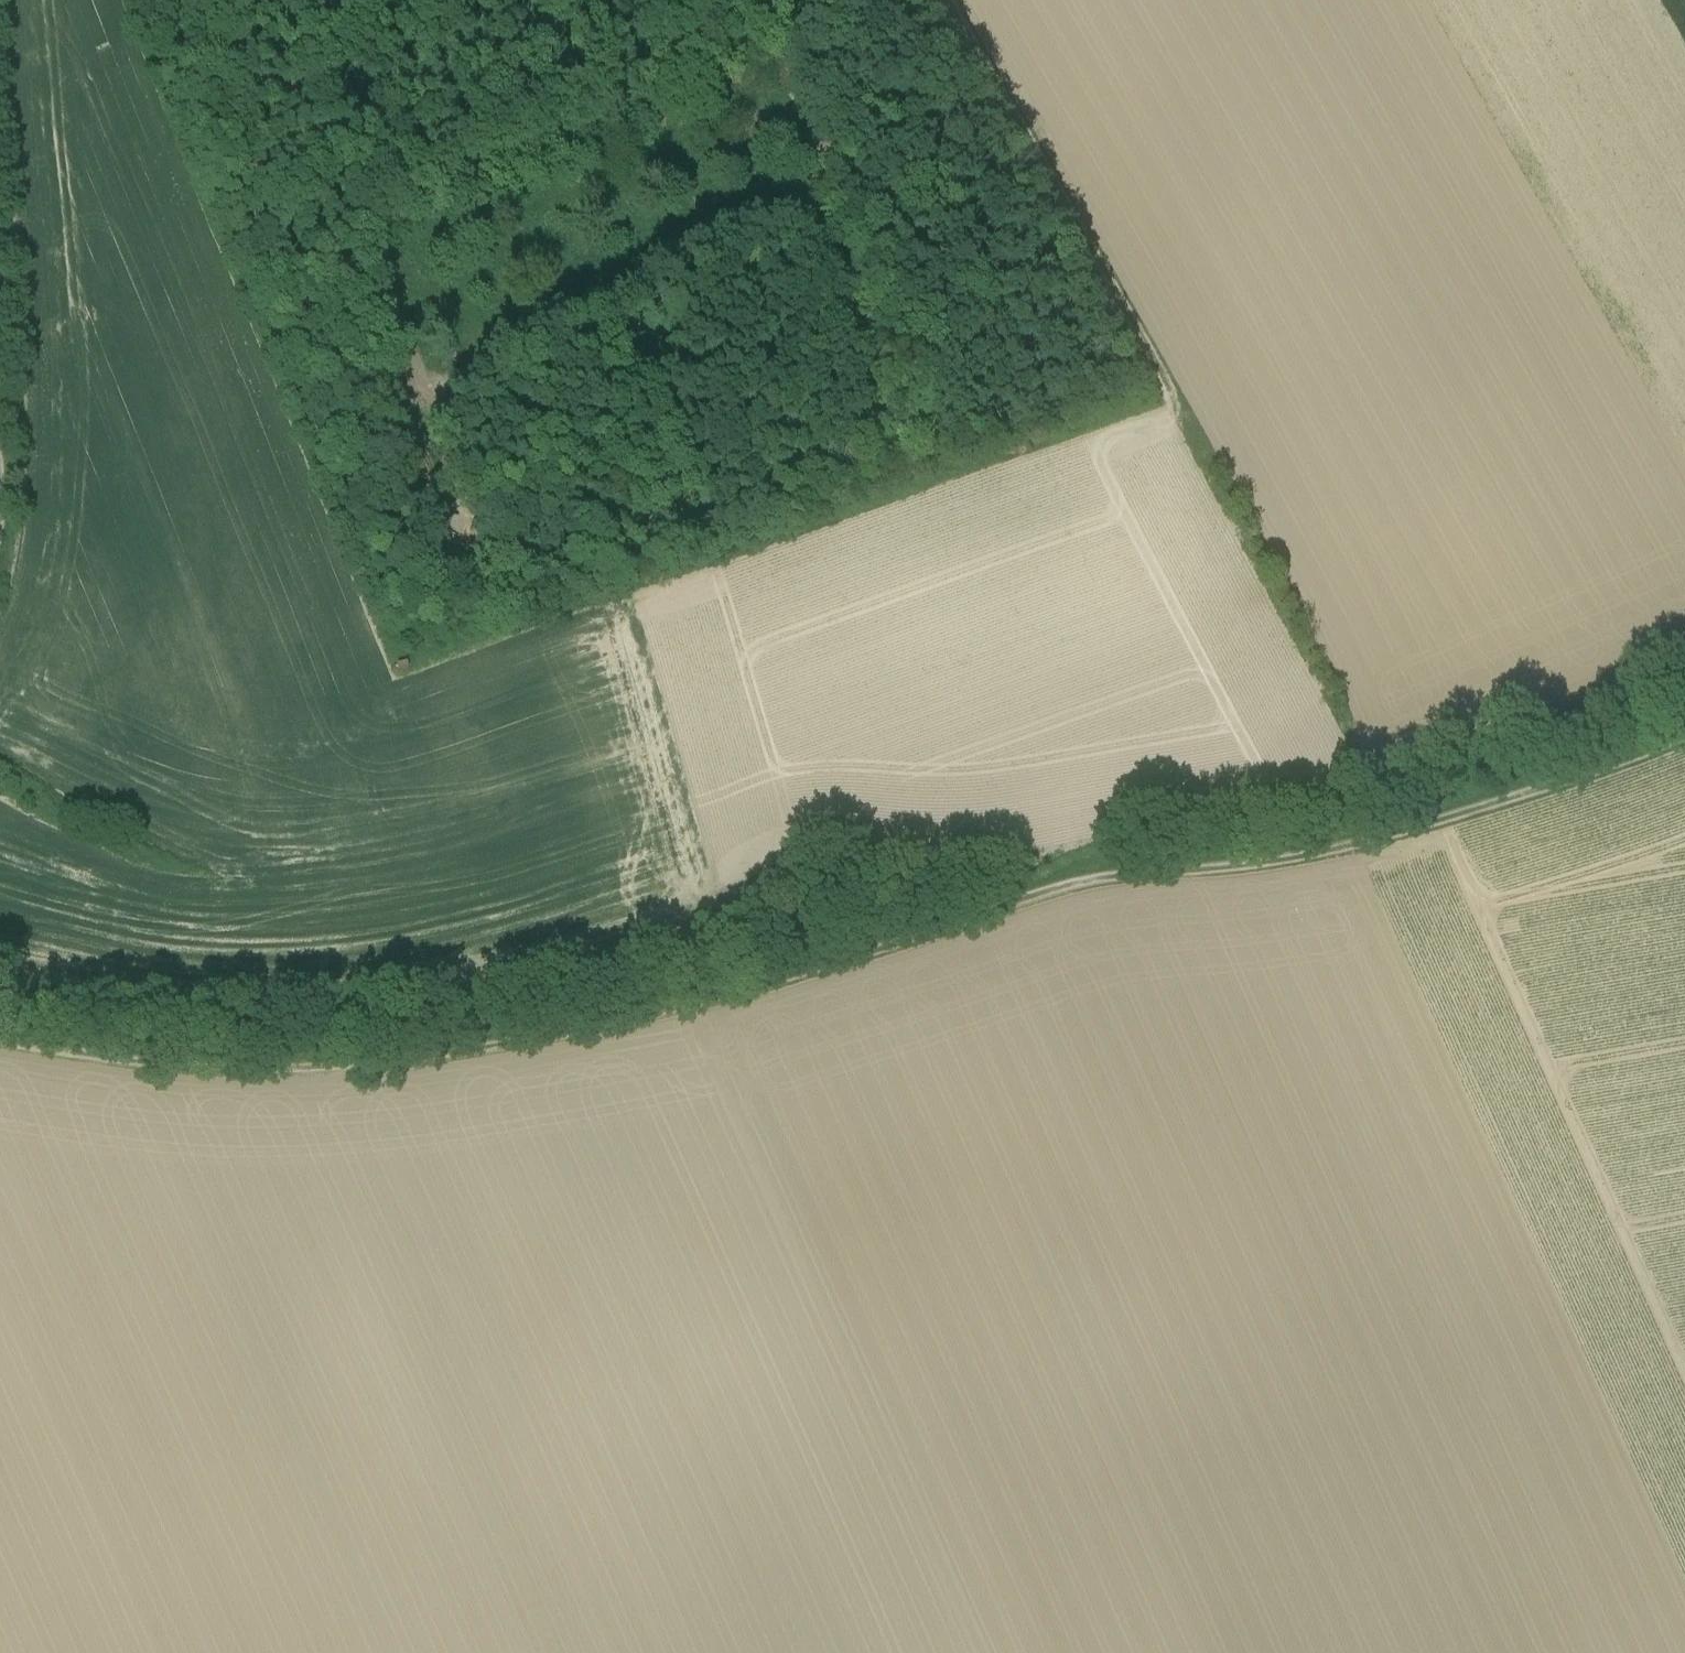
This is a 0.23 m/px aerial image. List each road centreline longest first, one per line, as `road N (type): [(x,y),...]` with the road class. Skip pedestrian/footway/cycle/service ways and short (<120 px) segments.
road 1 (track): [(0,1041),(160,1068),(423,1062),(772,983),(1090,881),(1271,864),(1684,738)]
road 2 (track): [(952,0),(1233,433)]
road 3 (track): [(0,271),(10,366),(0,537)]

